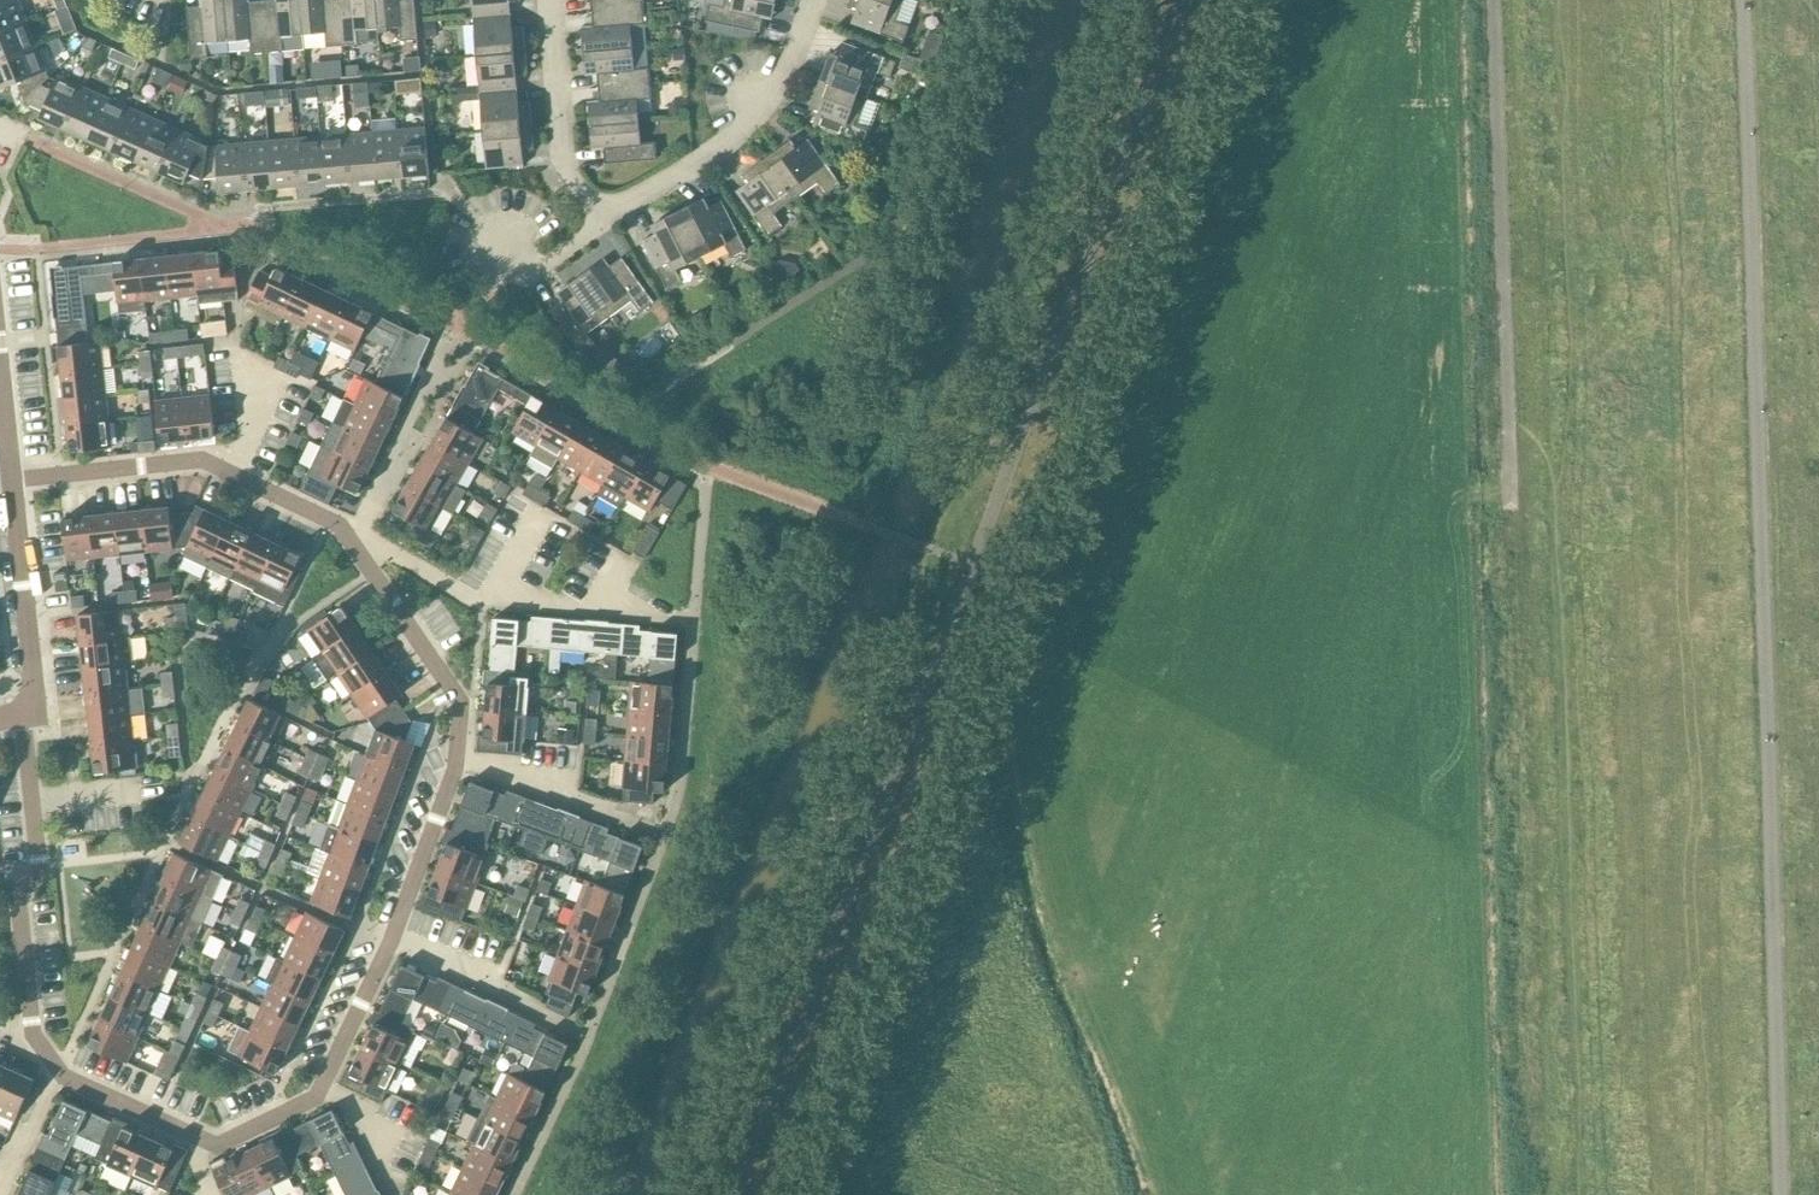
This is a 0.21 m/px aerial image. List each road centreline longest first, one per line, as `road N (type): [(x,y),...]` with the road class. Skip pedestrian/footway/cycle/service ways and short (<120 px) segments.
road 1 (track): [(1494,0),(1510,479)]
road 2 (residential): [(605,215),(751,121),(798,49),(812,0)]
road 3 (residential): [(58,1073),(33,1034),(18,898),(39,867),(32,800)]
road 4 (residential): [(22,716),(35,701),(12,479)]
road 5 (residential): [(362,556),(463,703),(460,763)]
road 6 (residential): [(605,215),(561,151),(551,0)]
road 7 (residential): [(12,479),(205,459),(232,471)]
road 8 (residential): [(460,763),(391,937)]
road 9 (residential): [(391,937),(316,1092)]
road 10 (residential): [(232,471),(344,526),(362,556)]
road 11 (residential): [(203,1139),(58,1073)]
road 12 (residential): [(460,763),(607,810)]
road 13 (residential): [(493,599),(380,546),(362,556)]
road 14 (residential): [(316,1092),(339,1103),(386,1194)]
road 15 (residential): [(316,1092),(217,1144),(203,1139)]
road 16 (residential): [(0,1184),(58,1073)]

